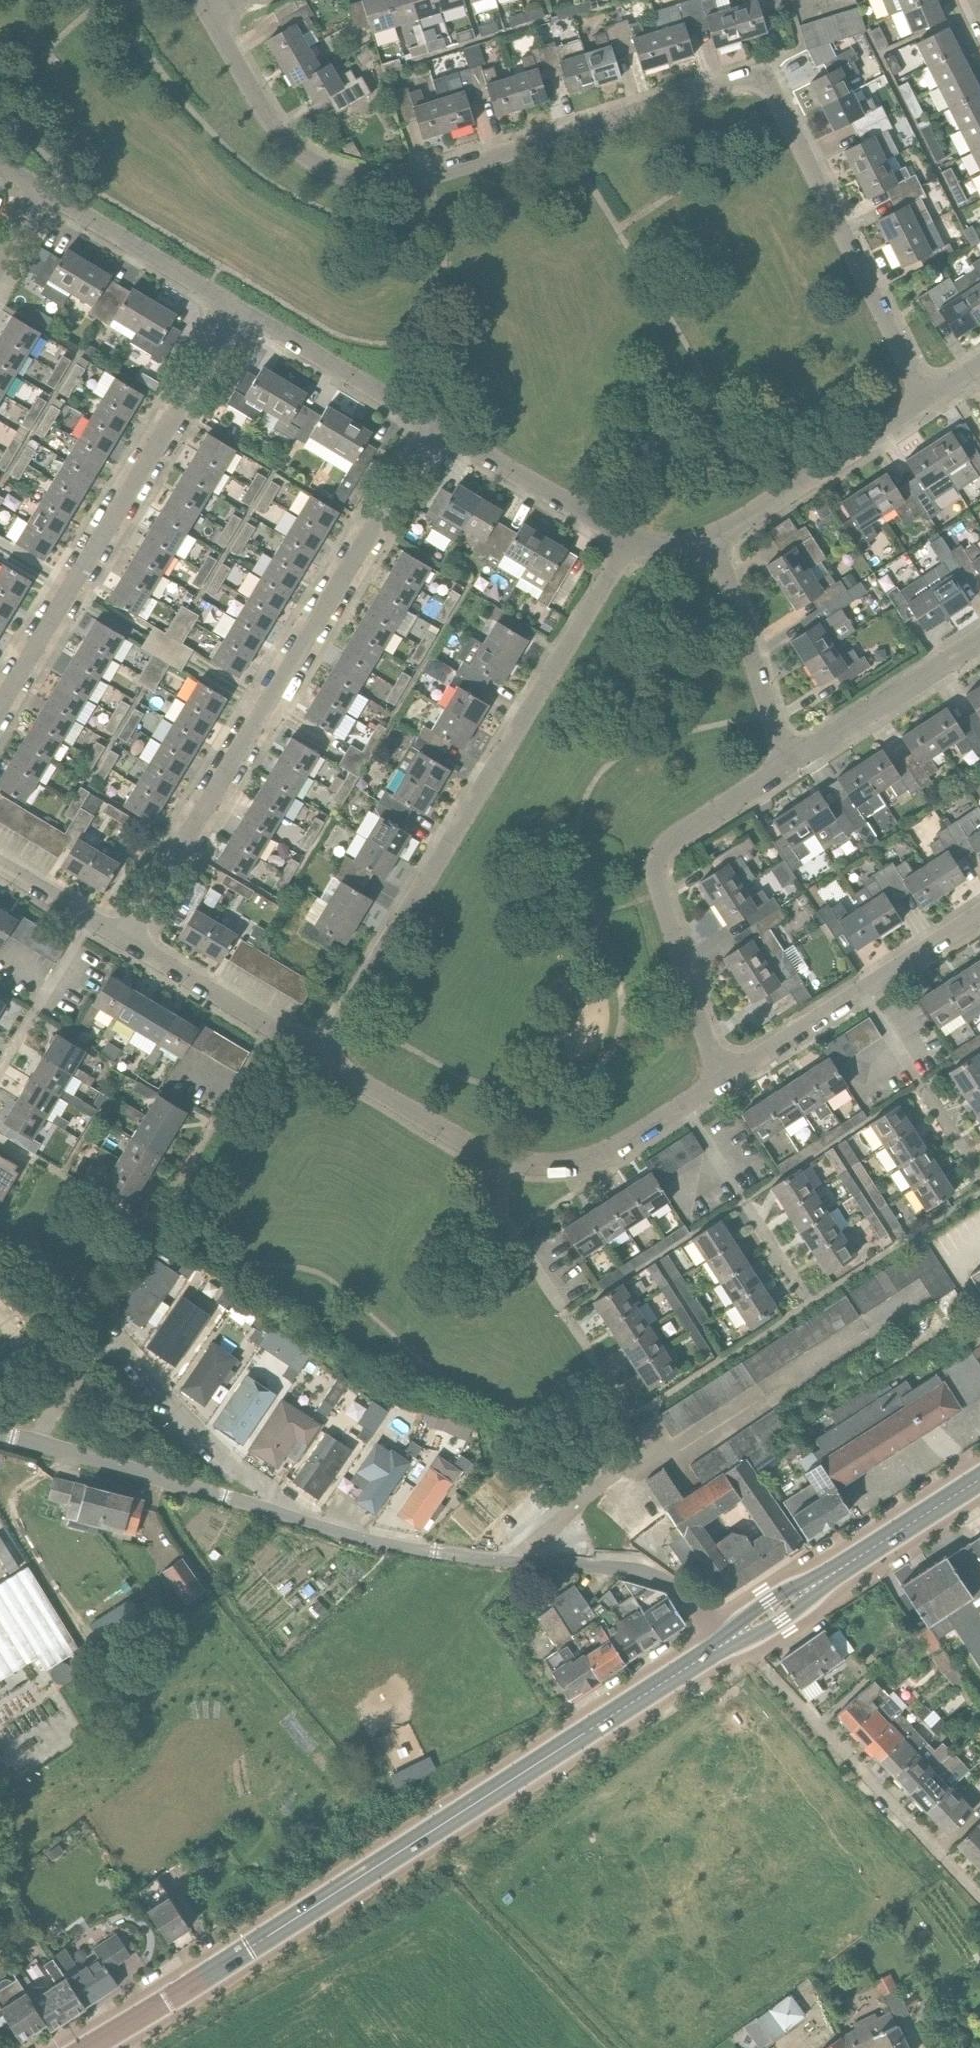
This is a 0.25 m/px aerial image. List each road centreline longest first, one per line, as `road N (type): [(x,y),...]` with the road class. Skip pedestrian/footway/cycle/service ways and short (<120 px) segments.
road 1 (residential): [(947,393),(788,91),(768,73),(746,73),(444,173),(374,179),(337,173),(290,146),(203,11)]
road 2 (primary): [(90,2047),(721,1646)]
road 3 (residential): [(324,1049),(633,538)]
road 4 (residential): [(132,934),(436,424)]
road 5 (residential): [(0,1436),(379,1543),(526,1561)]
road 6 (residential): [(0,697),(238,305)]
road 7 (residential): [(735,1073),(655,896),(655,873),(678,828),(796,754)]
road 8 (primary): [(721,1646),(979,1480)]
road 9 (residential): [(979,1894),(772,1676)]
road 10 (residential): [(735,1073),(979,917)]
road 11 (residential): [(731,531),(947,393)]
road 12 (residential): [(324,1049),(468,1138),(530,1160)]
road 13 (residential): [(796,754),(731,531)]
road 14 (residential): [(436,424),(238,305)]
road 15 (residential): [(530,1160),(612,1150),(735,1073)]
road 16 (residential): [(633,538),(436,424)]
road 17 (residential): [(721,1646),(697,1607),(659,1579),(526,1561)]
road 18 (residential): [(324,1049),(132,934)]
road 19 (residential): [(238,305),(48,191)]
road 20 (residential): [(796,754),(979,635)]
road 21 (residential): [(132,934),(0,855)]
road 22 (residential): [(564,1293),(523,1202),(530,1160)]

